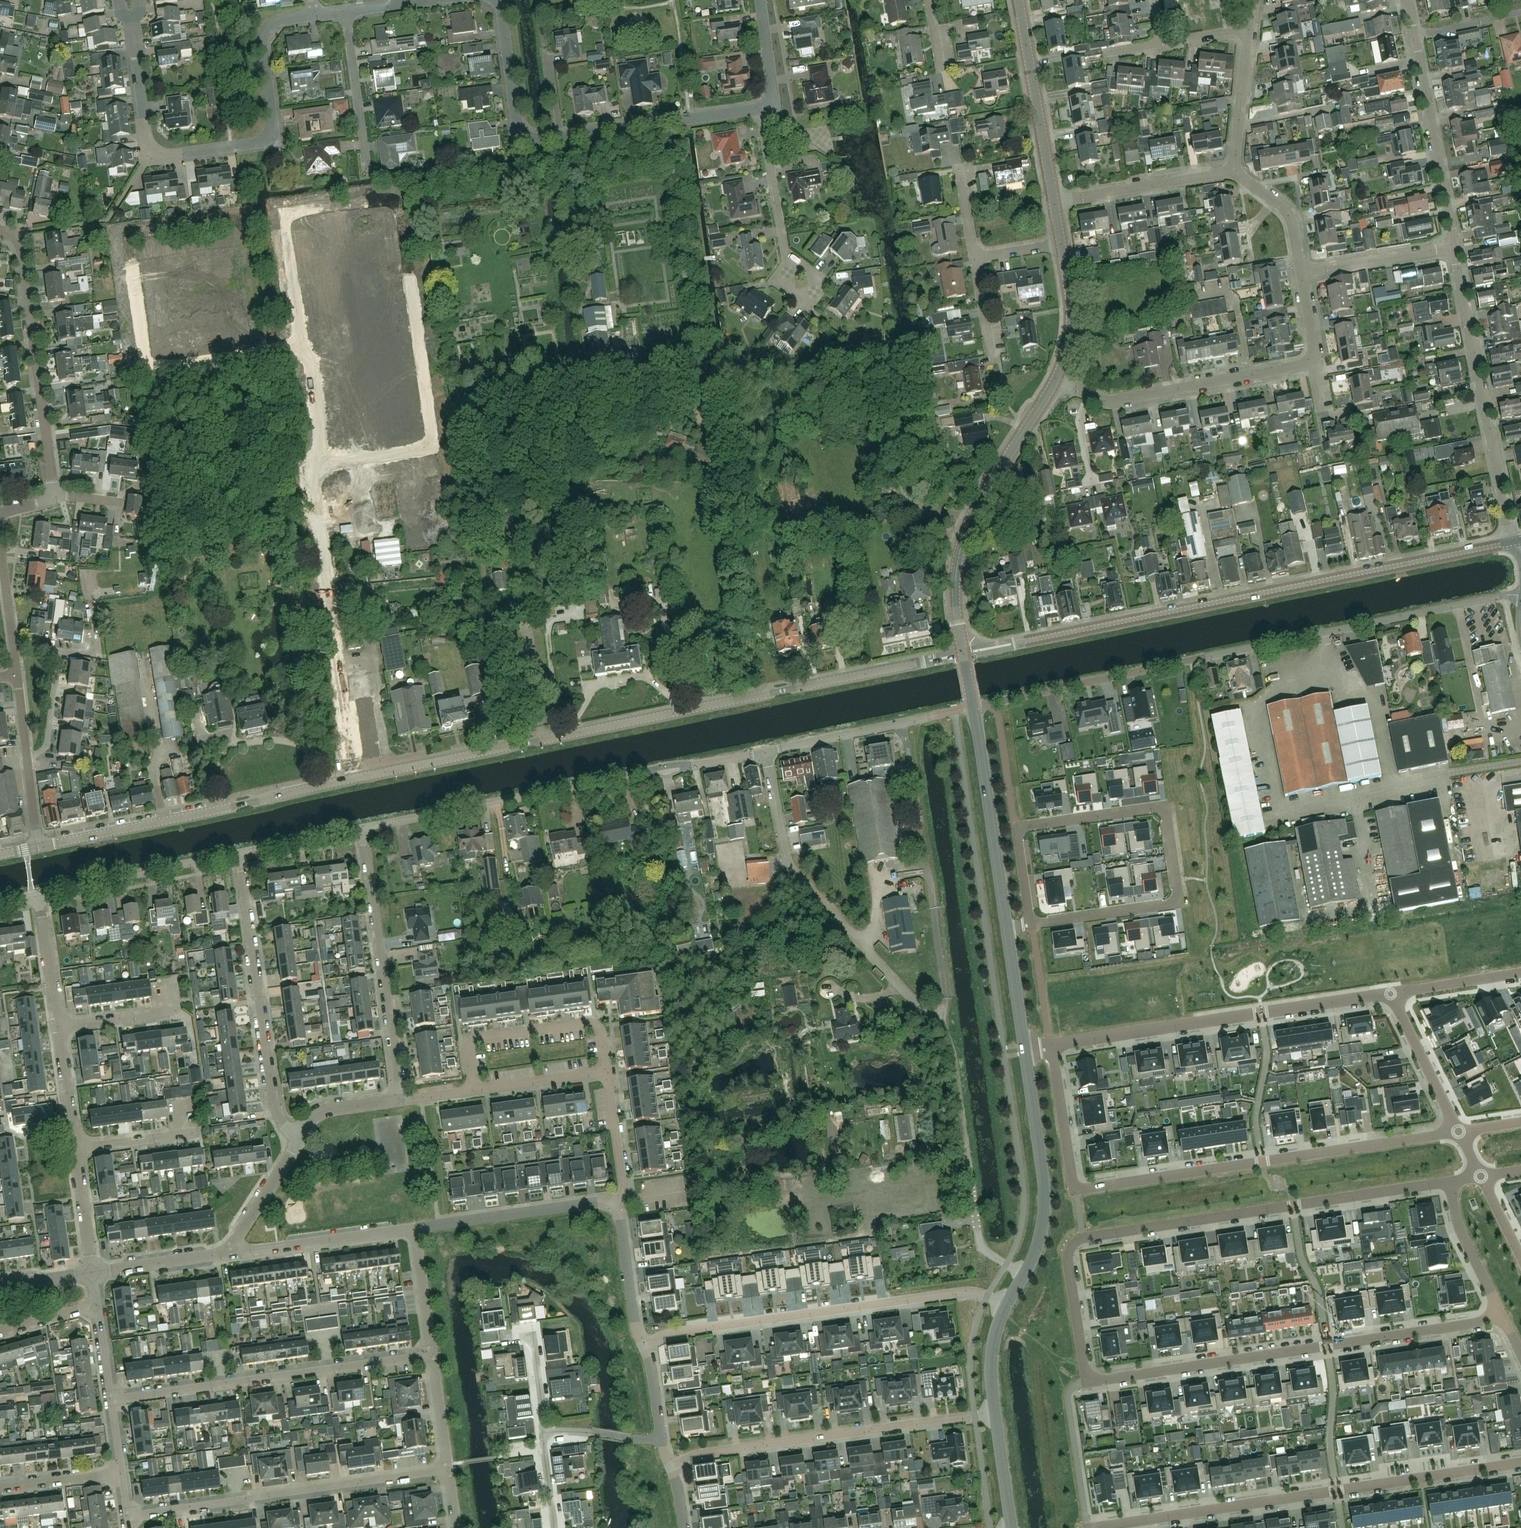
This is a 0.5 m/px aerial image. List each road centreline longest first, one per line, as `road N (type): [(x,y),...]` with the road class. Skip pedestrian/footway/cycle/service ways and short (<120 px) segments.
road 1 (residential): [(1450,1182),(1079,1239),(1068,1260),(1088,1381),(1502,1318)]
road 2 (tertiary): [(350,780),(964,655)]
road 3 (residential): [(1024,1276),(979,1242),(947,1038),(791,865),(766,752)]
road 4 (residential): [(318,469),(432,448),(398,202),(285,215),(303,347)]
road 5 (tertiary): [(964,655),(1512,543)]
road 6 (unclassified): [(973,706),(1520,592)]
road 7 (residential): [(1458,1131),(1075,1190),(1052,1045)]
road 8 (residential): [(1097,1527),(1520,1462)]
road 9 (residential): [(132,27),(145,145),(159,159),(270,138),(265,34),(279,22),(312,17)]
road 10 (residential): [(1031,924),(1170,905),(1177,891),(1167,818),(1153,807),(1017,828)]
road 11 (residential): [(1006,1306),(967,1293),(689,1330),(645,1344)]
road 12 (residential): [(1052,1045),(1391,993)]
road 13 (residential): [(995,1413),(696,1456),(671,1467)]
road 14 (residential): [(126,1515),(448,1469)]
road 15 (residential): [(110,1399),(431,1353)]
road 16 (tertiary): [(37,848),(350,780)]
road 17 (residential): [(318,469),(312,490),(350,780)]
road 18 (tertiary): [(964,655),(955,581),(970,518),(1059,376)]
road 19 (residential): [(1512,543),(1453,246)]
road 20 (residential): [(300,1139),(274,1106),(238,853)]
road 21 (residential): [(362,828),(645,772)]
road 22 (residential): [(53,495),(20,241),(0,233)]
road 23 (residential): [(395,1101),(362,828)]
road 24 (residential): [(128,254),(147,367),(303,347)]
road 25 (track): [(454,399),(490,629),(526,628)]
road 26 (tertiary): [(1024,1276),(1044,1207),(1026,1048)]
road 27 (residential): [(1089,394),(1117,401),(1309,362)]
road 28 (tertiary): [(1007,928),(973,706)]
road 29 (residential): [(607,1072),(601,1032),(583,1024),(483,1037),(469,1052),(474,1088)]
road 30 (residential): [(1453,246),(1414,37)]
road 31 (residential): [(766,752),(973,706)]
road 32 (tertiary): [(1053,202),(1018,0)]
road 33 (residential): [(38,894),(238,853)]
road 34 (residential): [(560,139),(759,110)]
road 35 (residential): [(612,1206),(414,1231)]
road 36 (residential): [(1053,202),(1233,172)]
road 37 (residential): [(414,1231),(235,1253)]
road 38 (residential): [(493,0),(516,124),(528,140),(560,139)]
road 39 (residential): [(367,168),(345,13)]
road 40 (residential): [(1301,273),(1453,246)]
road 41 (residential): [(788,261),(759,110)]
road 42 (residential): [(1391,993),(1458,1131)]
road 43 (residential): [(1502,1318),(1458,1225),(1450,1182)]
road 44 (residential): [(92,1274),(235,1253)]
road 45 (residential): [(645,1344),(612,1206)]
road 46 (residential): [(1233,172),(1247,35)]
road 47 (residential): [(57,1028),(38,894)]
road 48 (tertiary): [(1059,376),(1071,322),(1060,244)]
road 49 (residential): [(607,1072),(474,1088)]
road 50 (residential): [(235,1253),(300,1139)]
road 51 (residential): [(1391,993),(1520,972)]
road 52 (residential): [(1301,273),(1287,214),(1233,172)]
road 53 (residential): [(92,1274),(74,1148)]
road 54 (residential): [(238,853),(362,828)]
road 55 (residential): [(57,1028),(179,1010)]
road 56 (residential): [(431,1353),(414,1231)]
road 57 (residential): [(303,347),(318,469)]
road 58 (residential): [(26,762),(48,746),(59,651)]
road 59 (residential): [(621,1194),(607,1072)]
road 60 (tertiary): [(1026,1048),(1007,928)]
road 61 (residential): [(74,1148),(57,1028)]
road 62 (residential): [(0,1488),(120,1473)]

